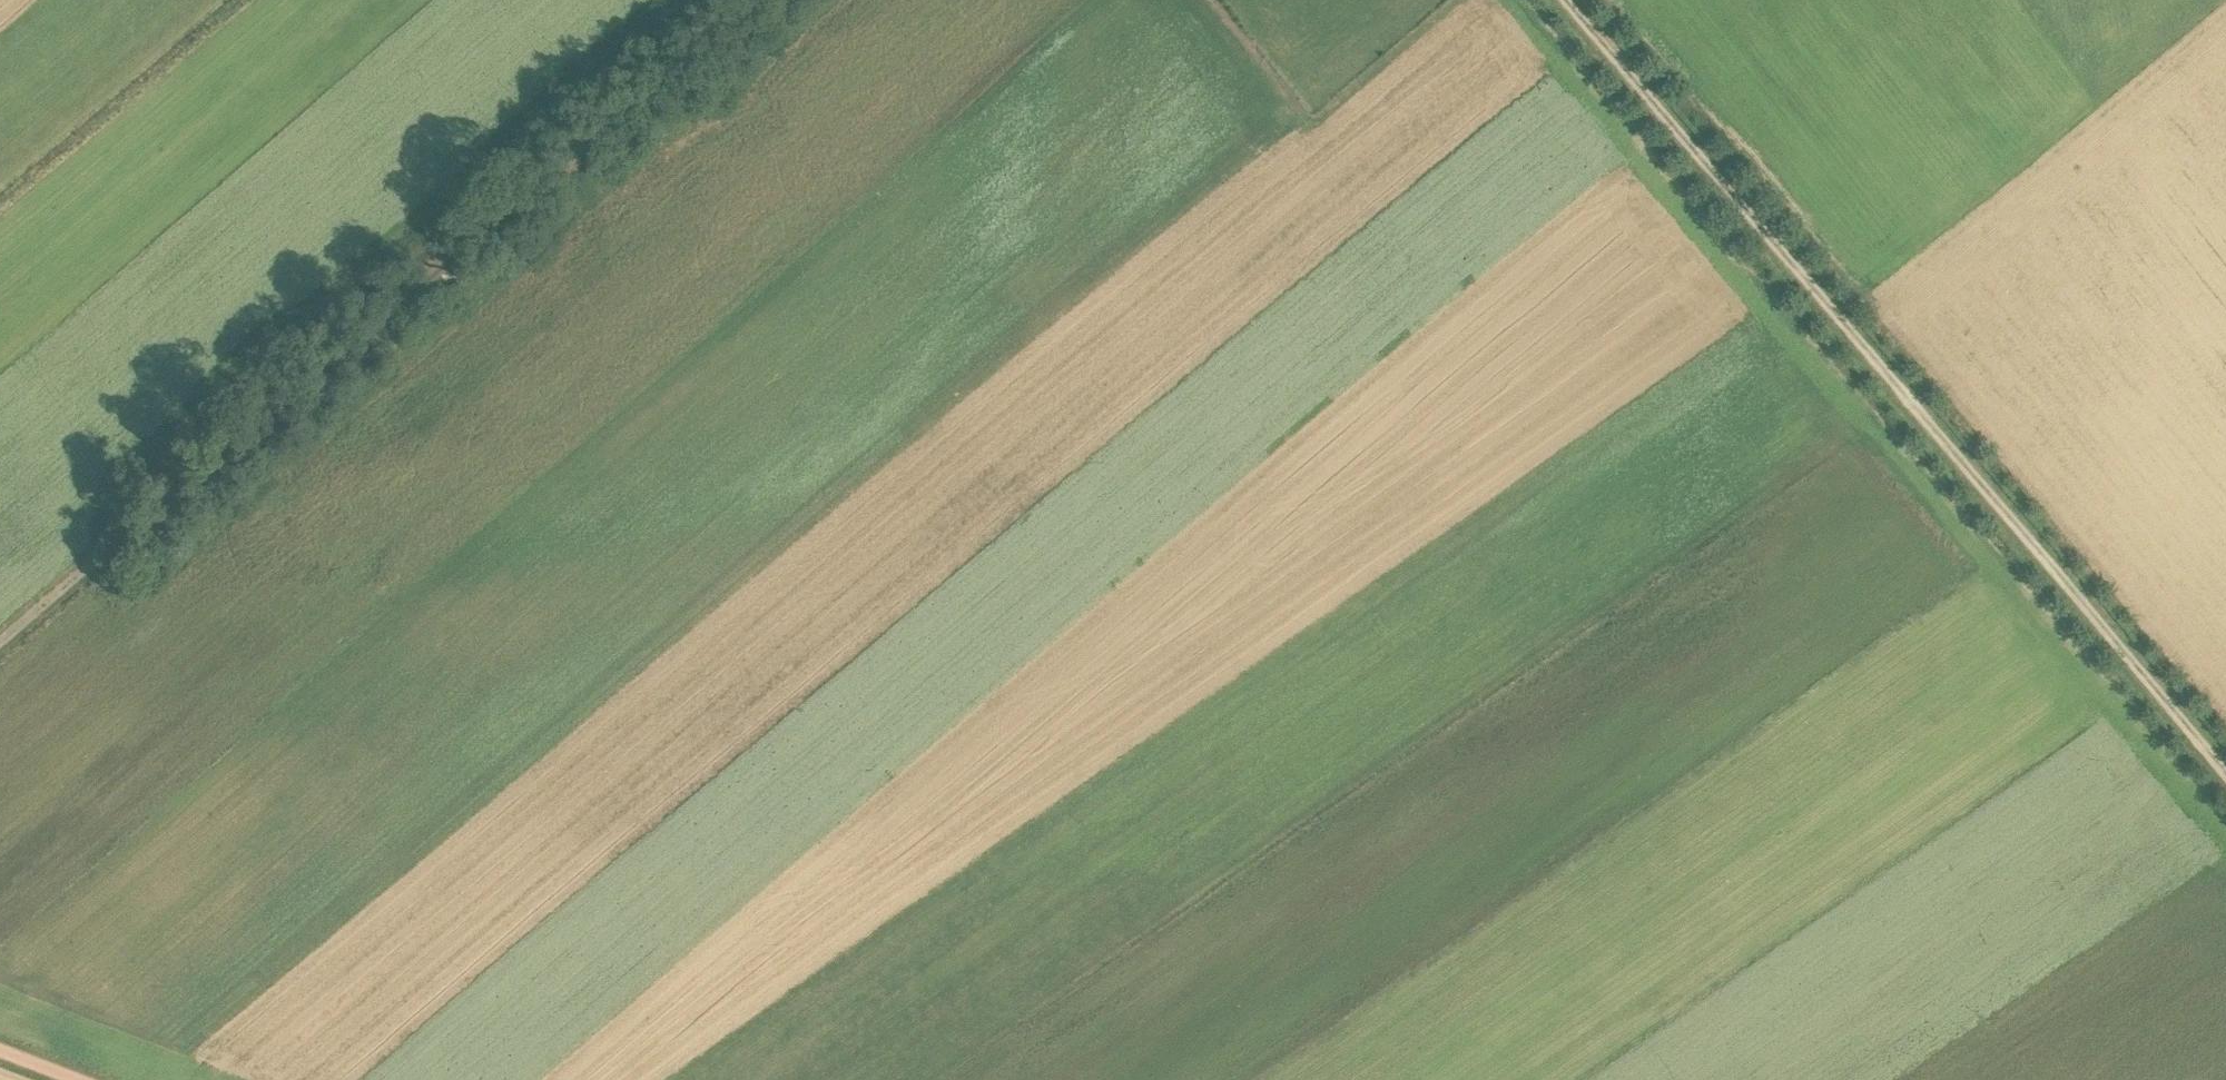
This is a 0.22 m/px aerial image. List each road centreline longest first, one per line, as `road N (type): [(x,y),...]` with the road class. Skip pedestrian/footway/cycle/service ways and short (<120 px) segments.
road 1 (track): [(1570,0),(2225,776)]
road 2 (unclassified): [(766,0),(0,655)]

